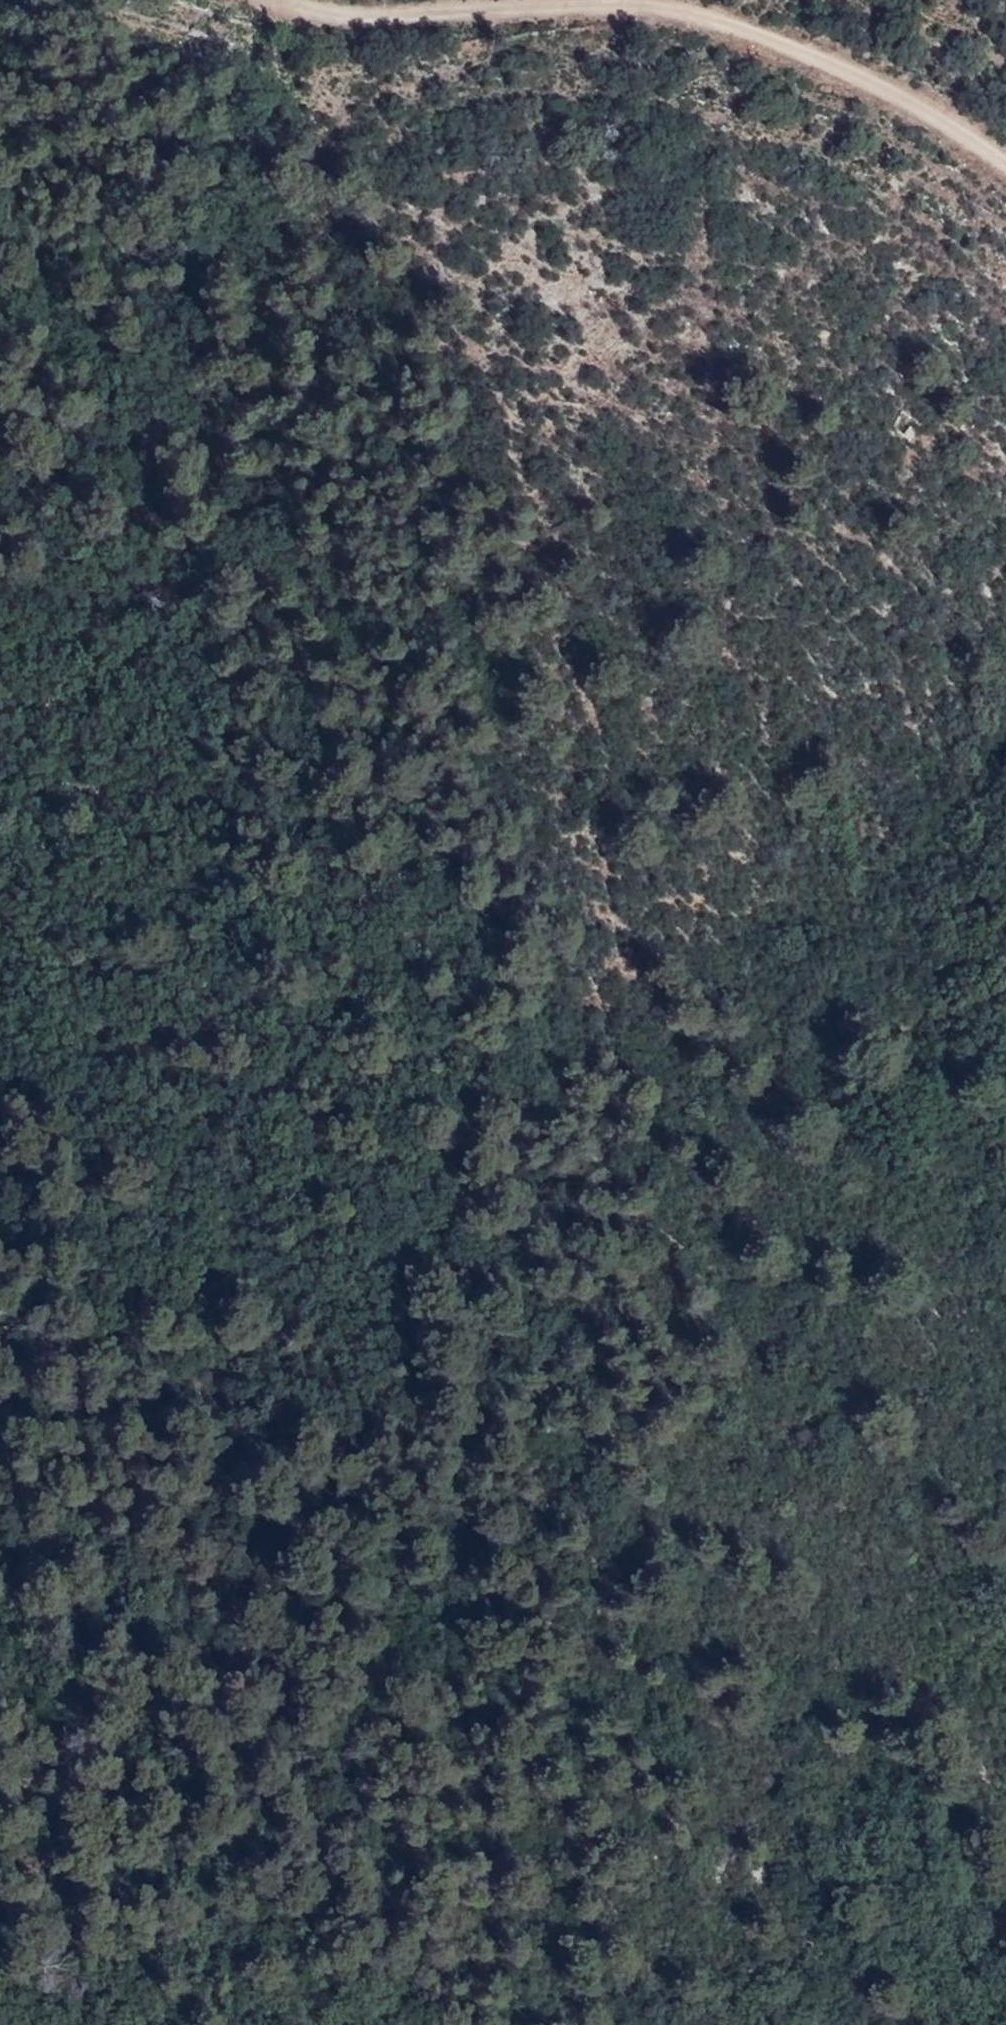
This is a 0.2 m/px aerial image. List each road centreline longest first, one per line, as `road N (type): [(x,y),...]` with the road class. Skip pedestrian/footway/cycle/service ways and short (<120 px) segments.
road 1 (track): [(1005,172),(774,45),(678,18),(319,24),(269,0)]

